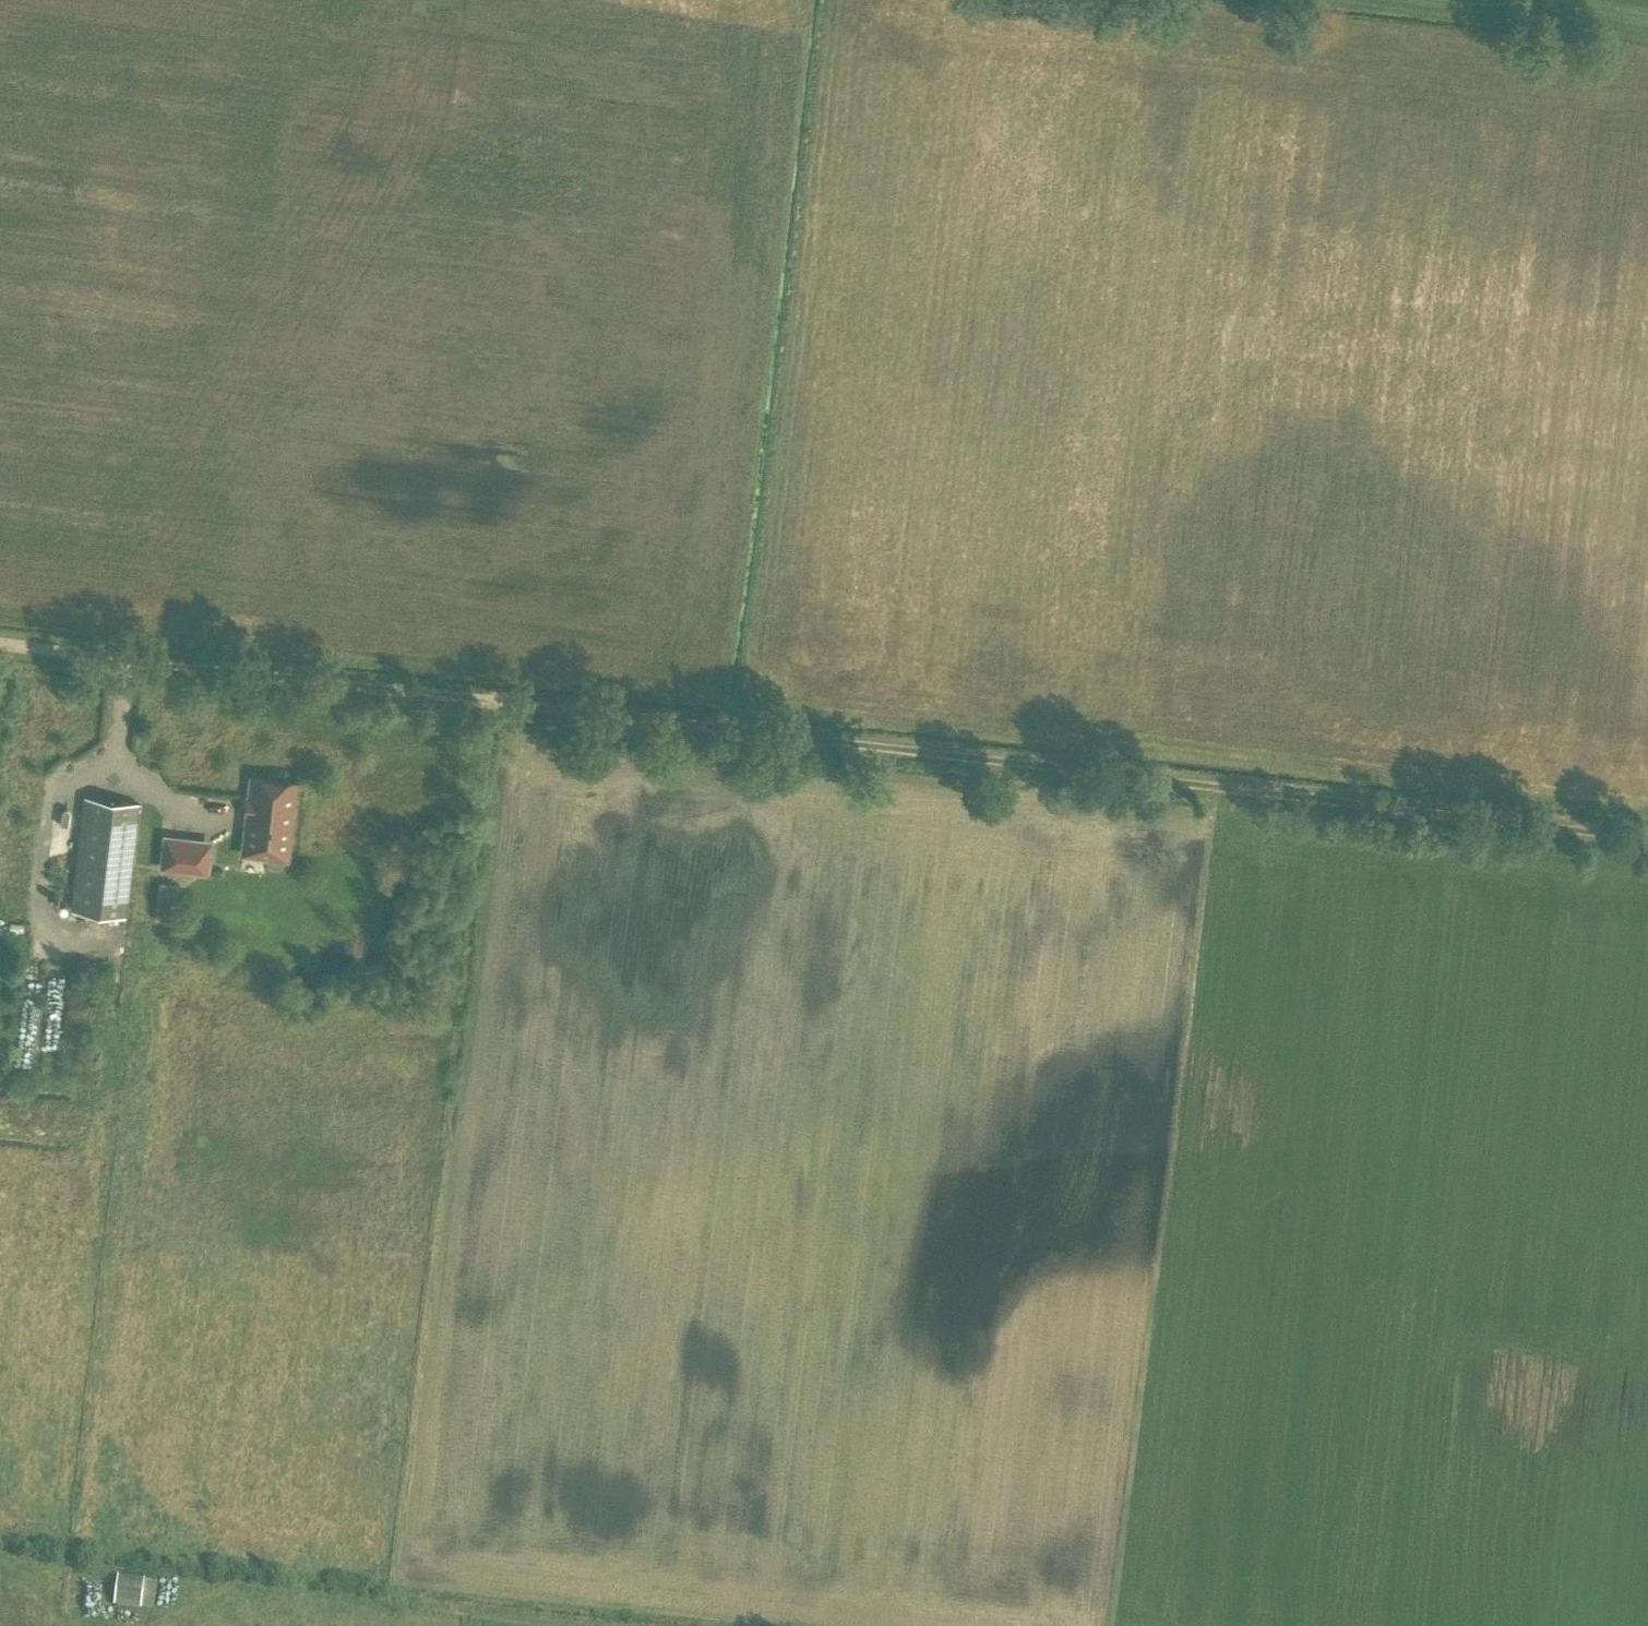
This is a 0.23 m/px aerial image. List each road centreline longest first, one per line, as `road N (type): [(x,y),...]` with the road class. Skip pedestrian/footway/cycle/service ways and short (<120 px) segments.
road 1 (track): [(0,648),(1647,846)]

